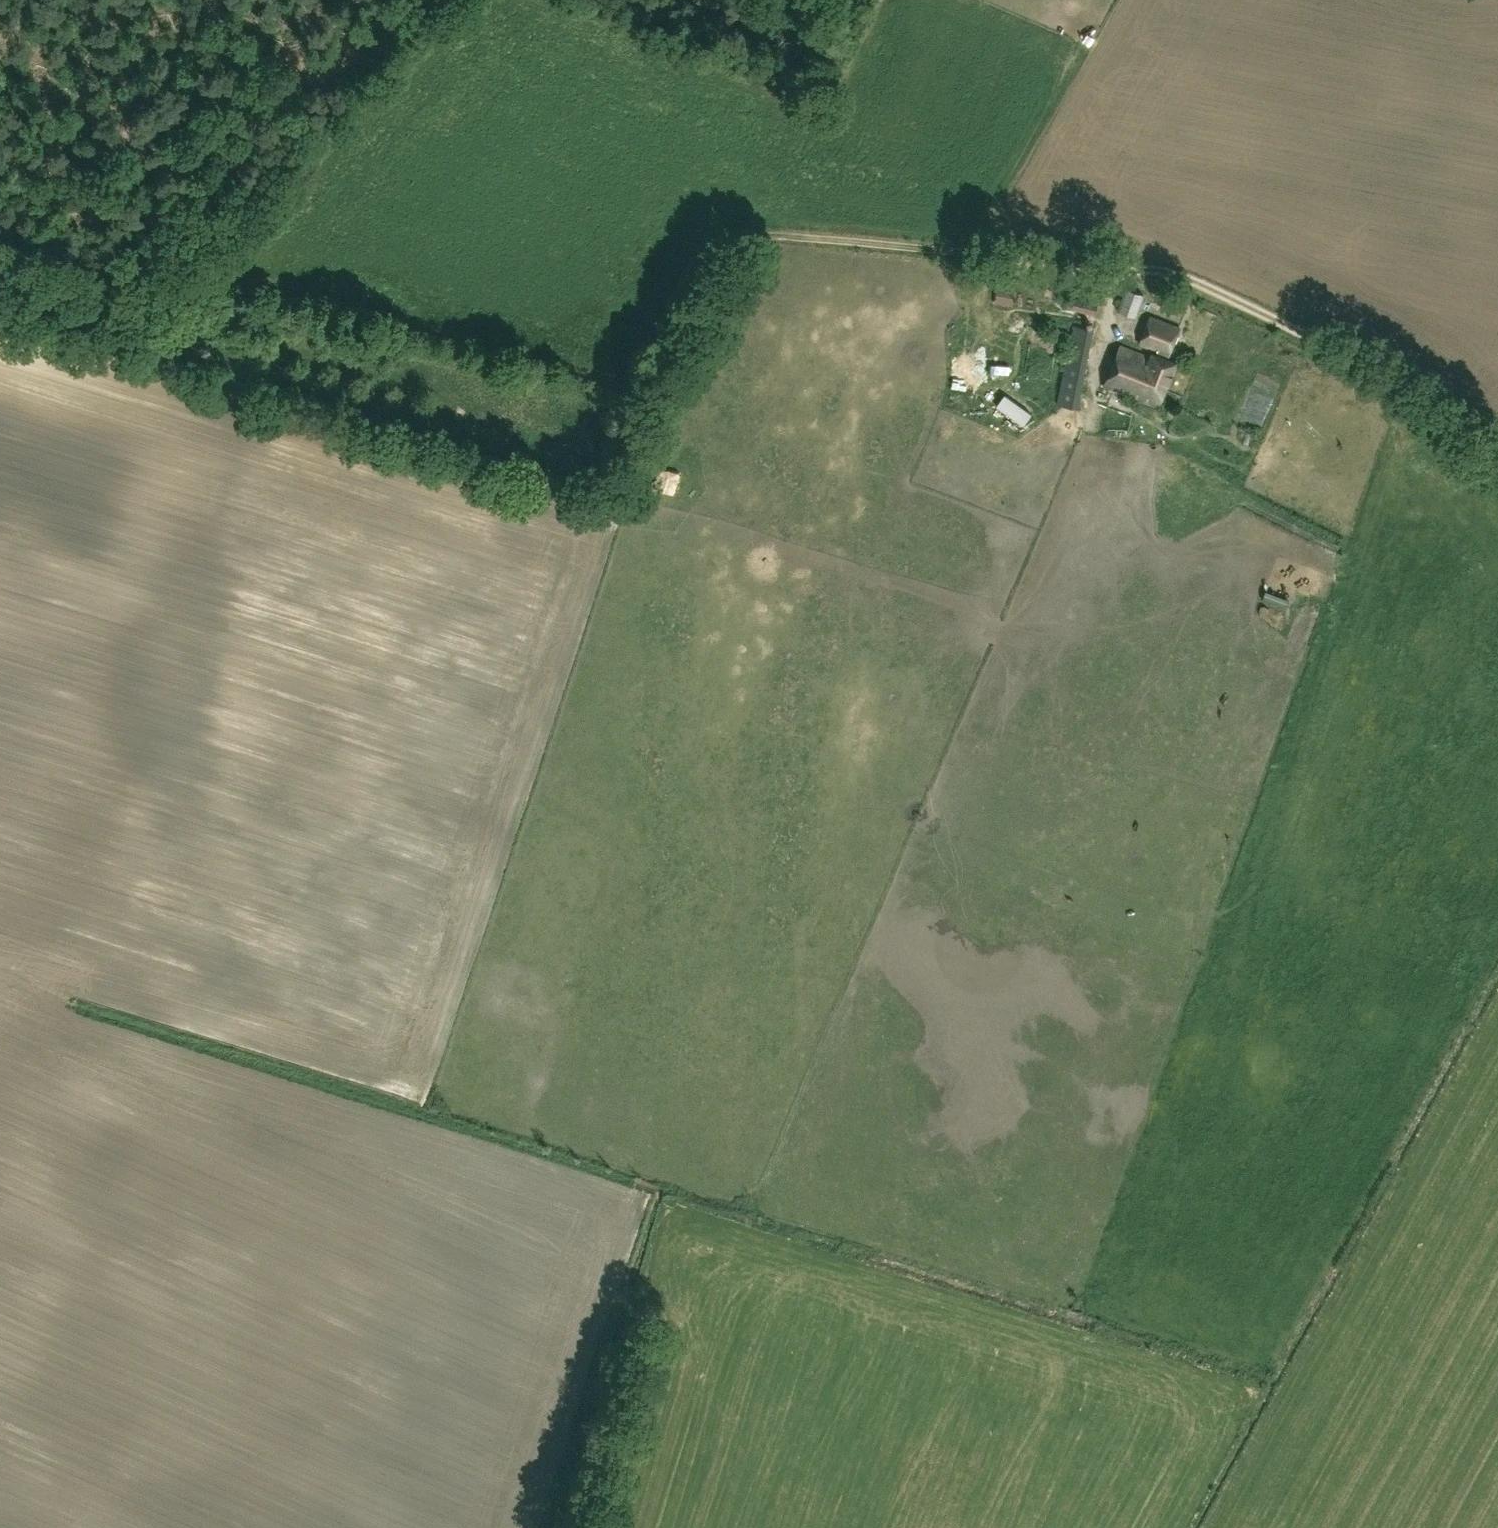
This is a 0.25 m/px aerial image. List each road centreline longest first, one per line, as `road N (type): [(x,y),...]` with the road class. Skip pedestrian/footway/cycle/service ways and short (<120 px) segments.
road 1 (track): [(1497,472),(1401,386),(1171,271),(811,240),(744,243),(690,277),(634,379),(620,384),(0,242)]

